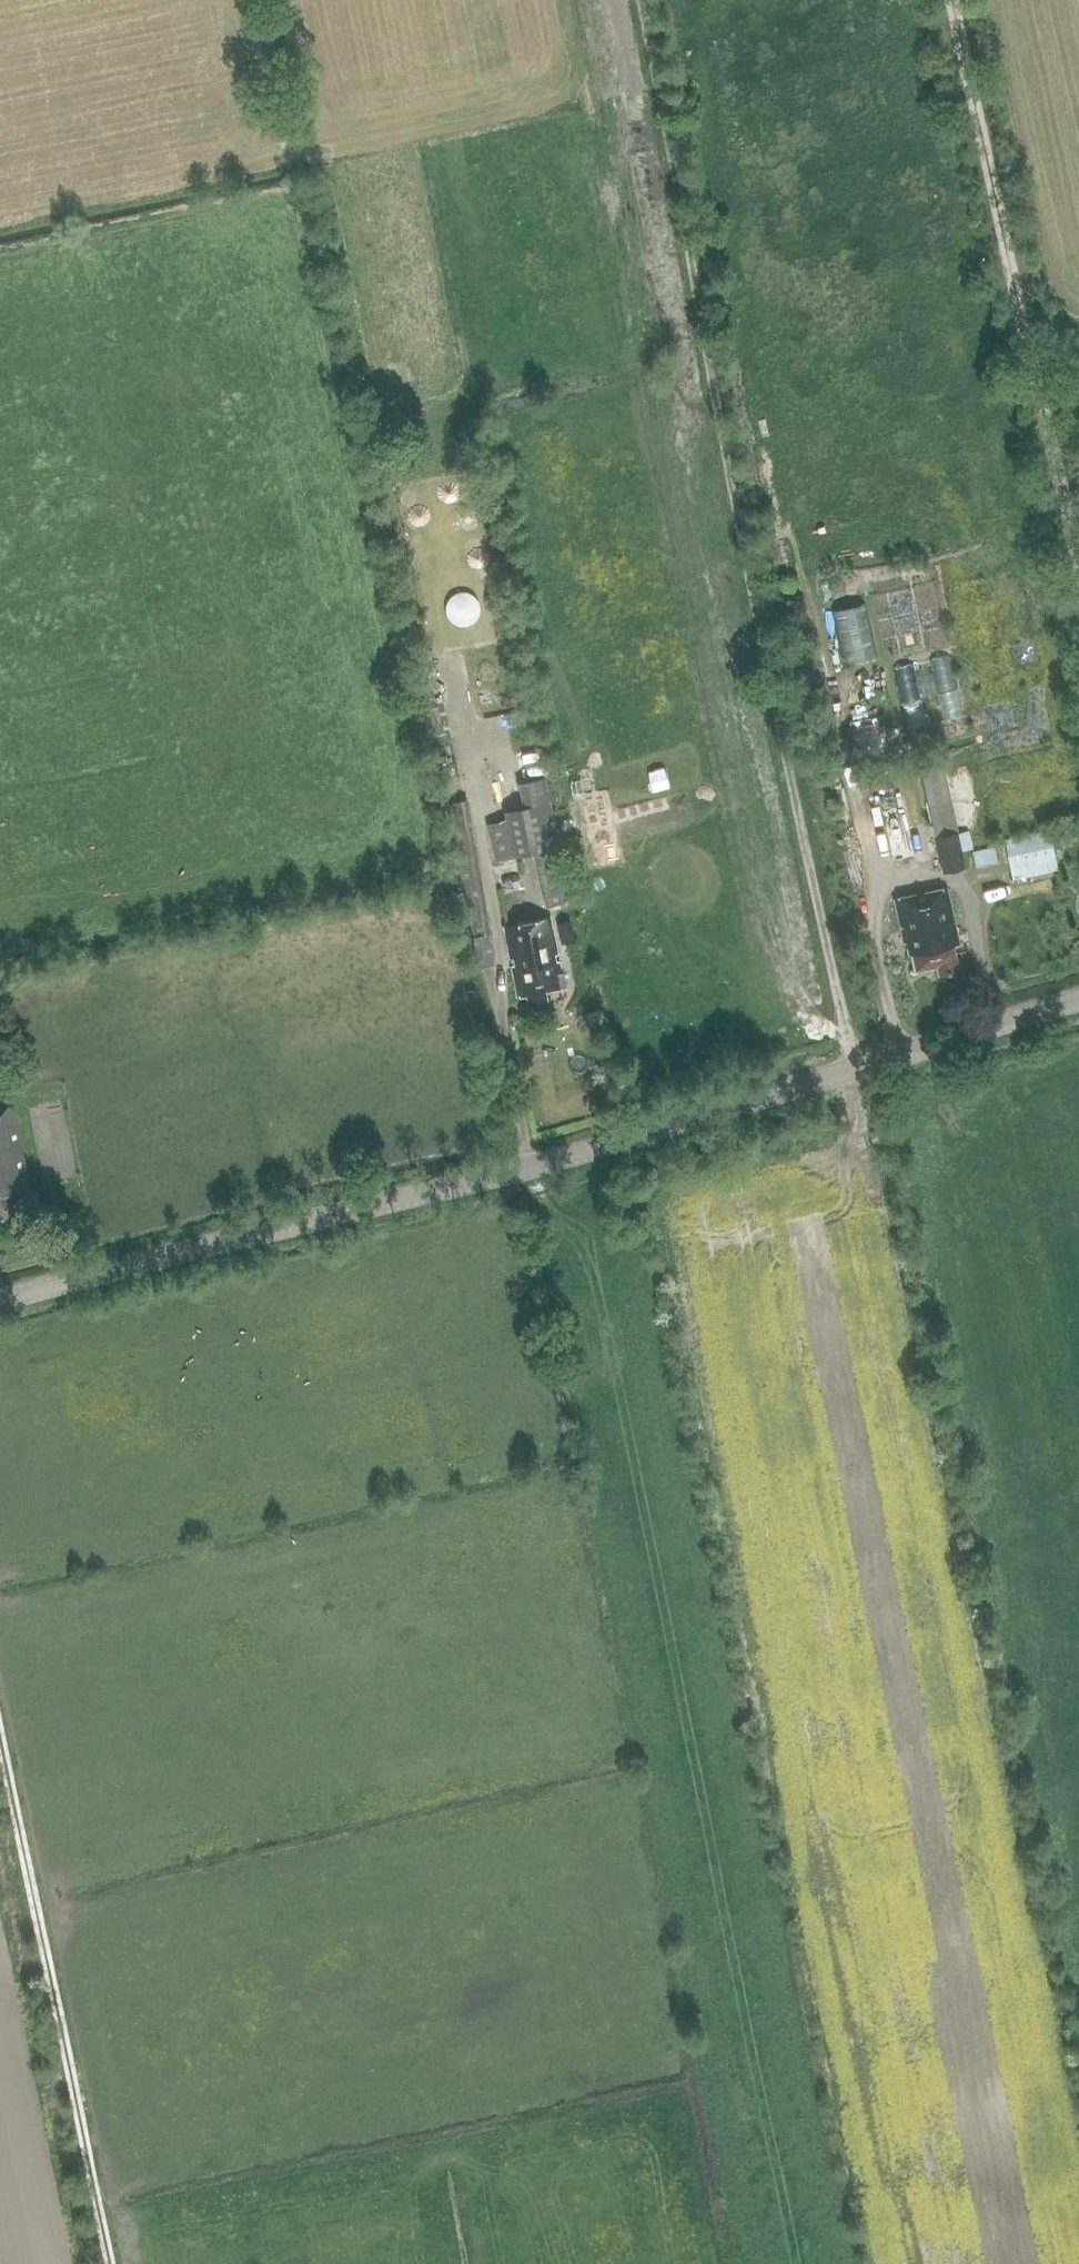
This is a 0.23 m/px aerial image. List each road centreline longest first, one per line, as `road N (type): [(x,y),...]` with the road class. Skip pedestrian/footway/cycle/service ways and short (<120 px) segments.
road 1 (tertiary): [(0,1301),(1078,997)]
road 2 (track): [(858,1059),(641,0)]
road 3 (track): [(1078,610),(942,0)]
road 4 (track): [(0,1769),(103,2263)]

